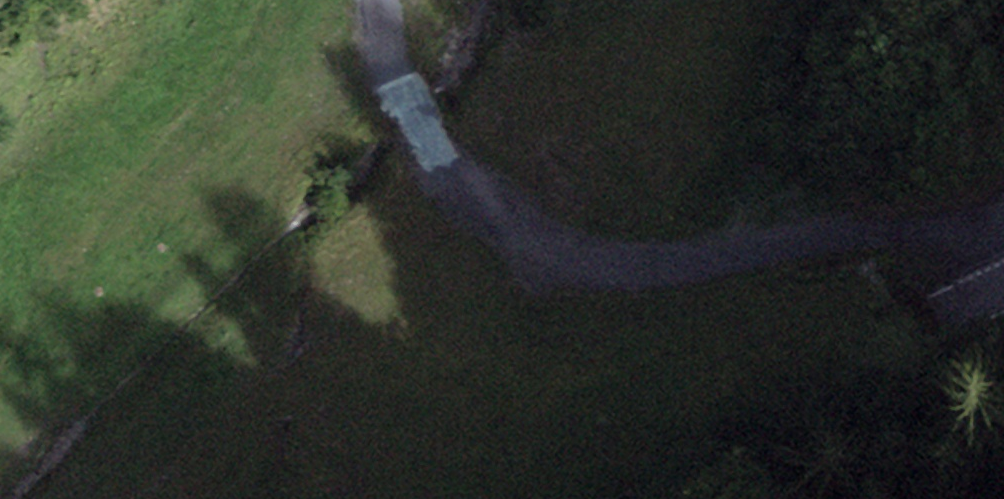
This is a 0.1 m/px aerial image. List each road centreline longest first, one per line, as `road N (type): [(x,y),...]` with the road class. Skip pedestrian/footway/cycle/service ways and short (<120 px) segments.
road 1 (tertiary): [(0,23),(141,188),(232,263),(365,343),(471,382),(664,411),(734,400),(827,372),(1003,291)]
road 2 (track): [(370,0),(383,67),(426,148),(518,232),(574,256),(719,257),(1003,217)]

